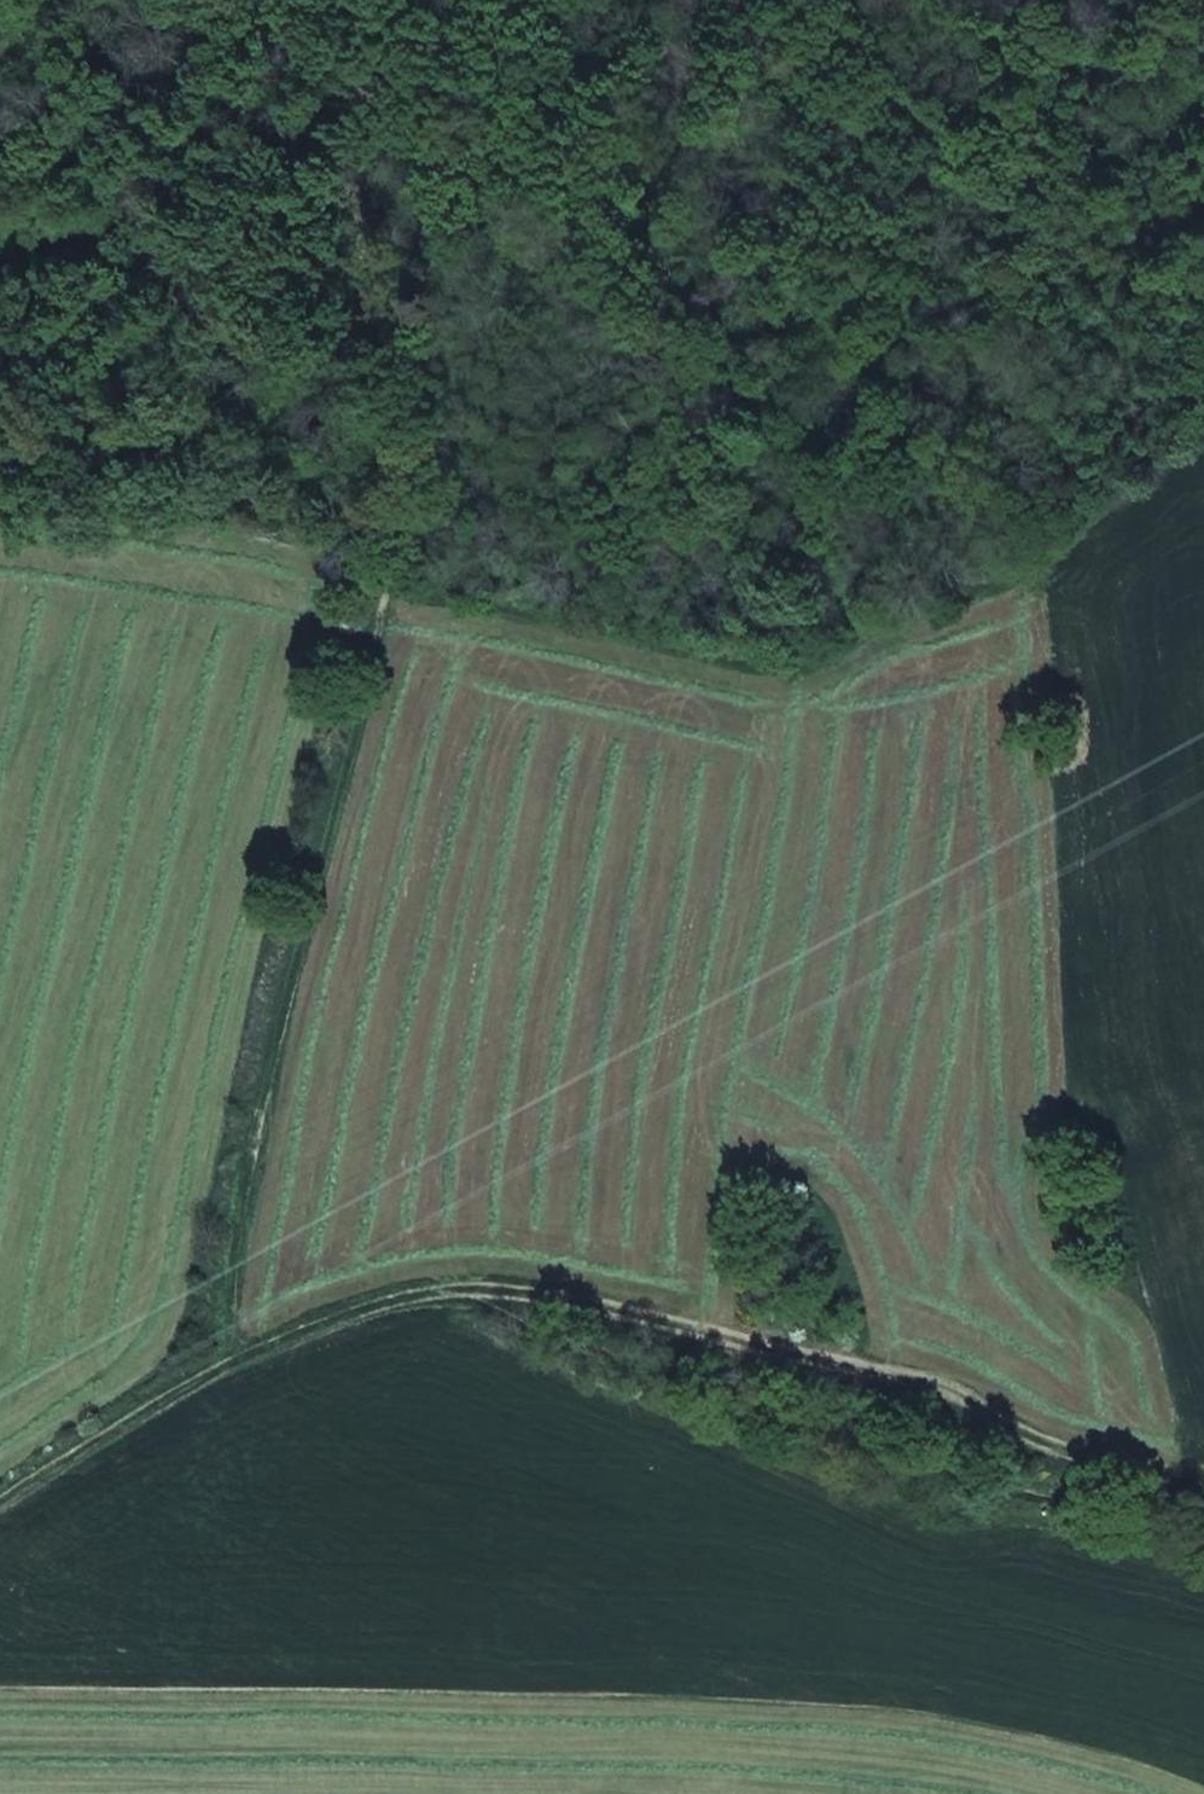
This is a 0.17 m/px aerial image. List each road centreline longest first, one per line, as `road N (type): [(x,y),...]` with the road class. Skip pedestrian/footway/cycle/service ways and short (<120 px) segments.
road 1 (track): [(0,1513),(271,1329),(438,1299),(917,1466),(1203,1535)]

